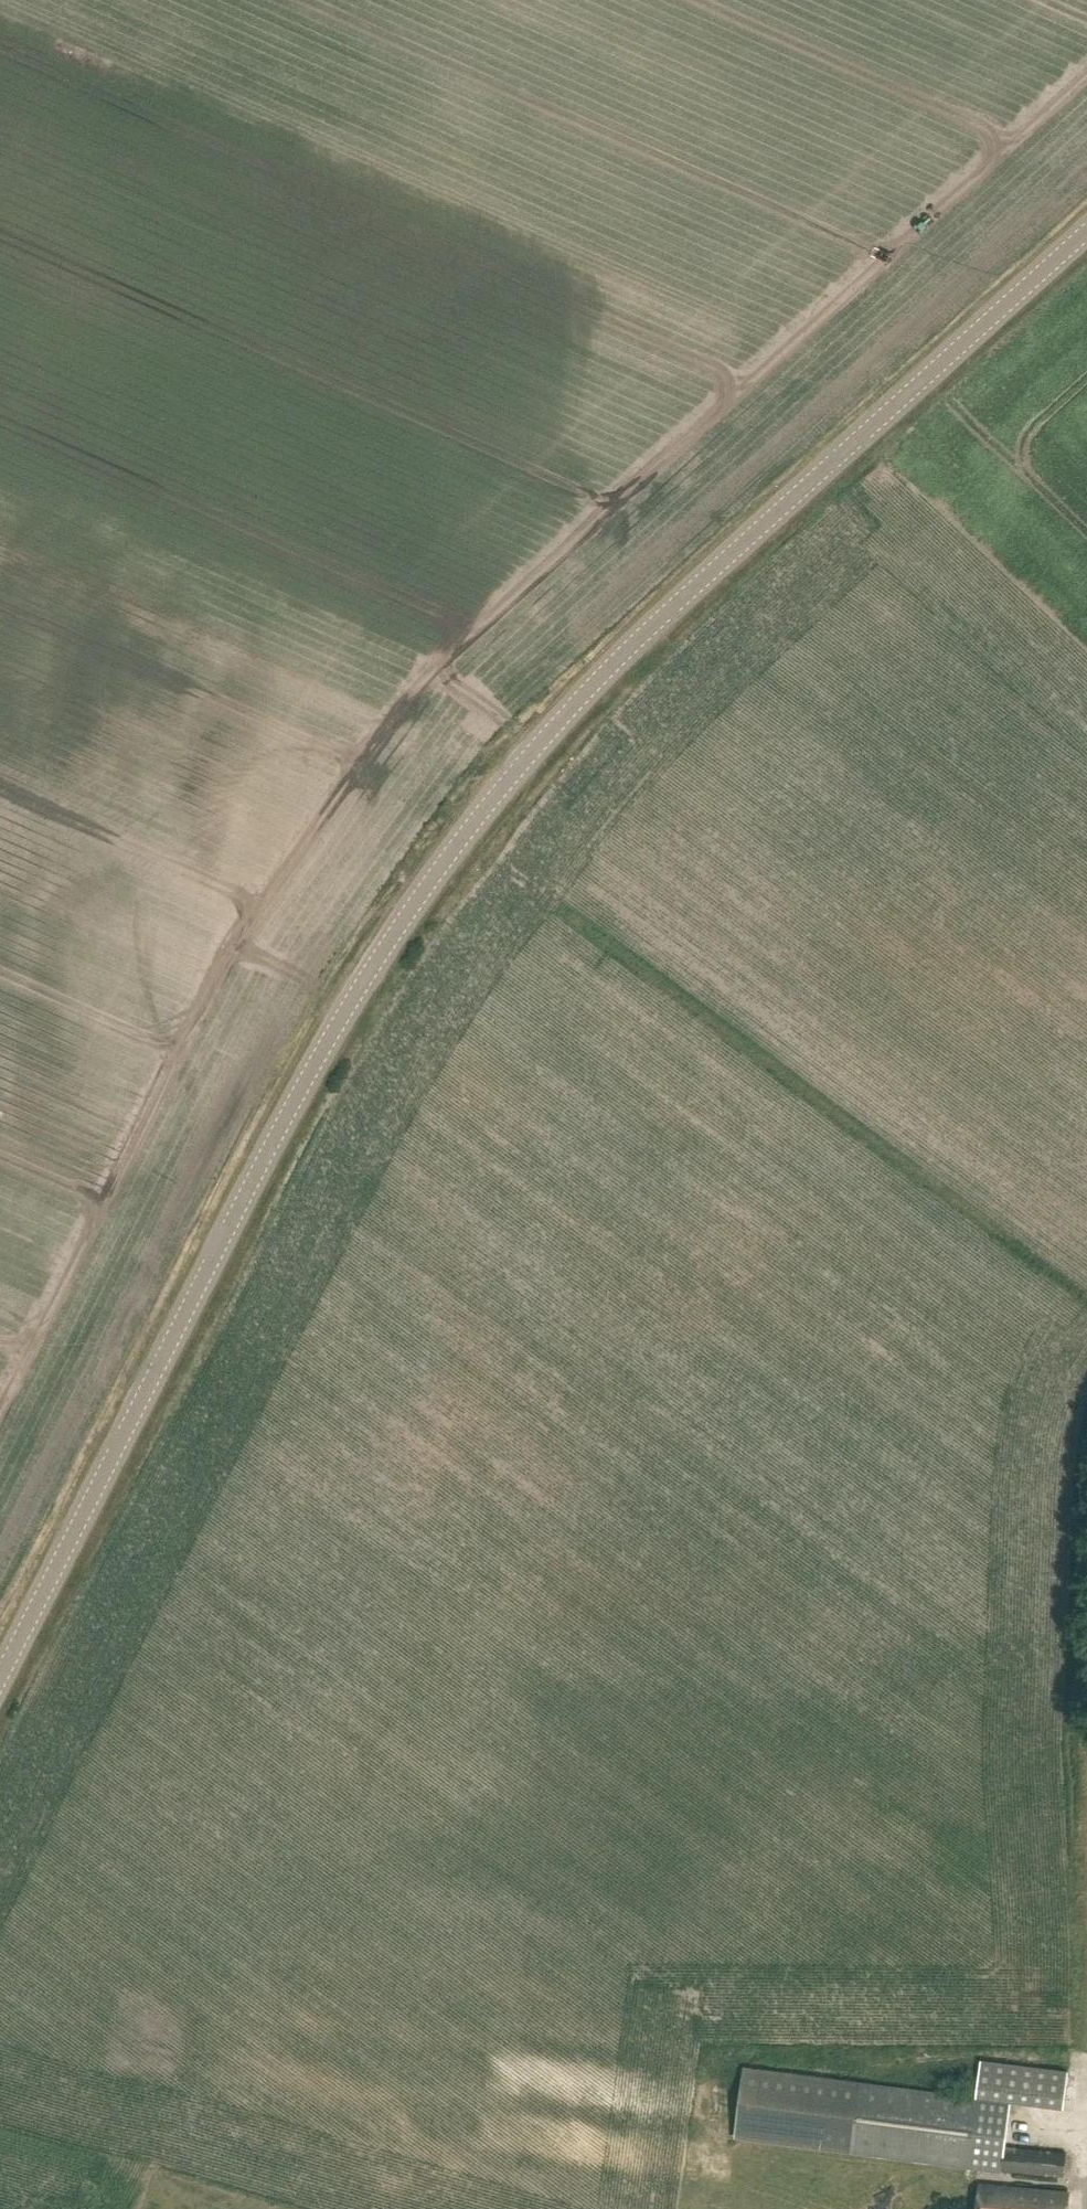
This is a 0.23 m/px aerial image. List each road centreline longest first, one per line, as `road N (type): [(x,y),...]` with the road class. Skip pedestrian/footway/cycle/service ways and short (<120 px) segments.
road 1 (tertiary): [(0,1676),(327,1039),(421,887),(526,754),(631,644),(1086,229)]

